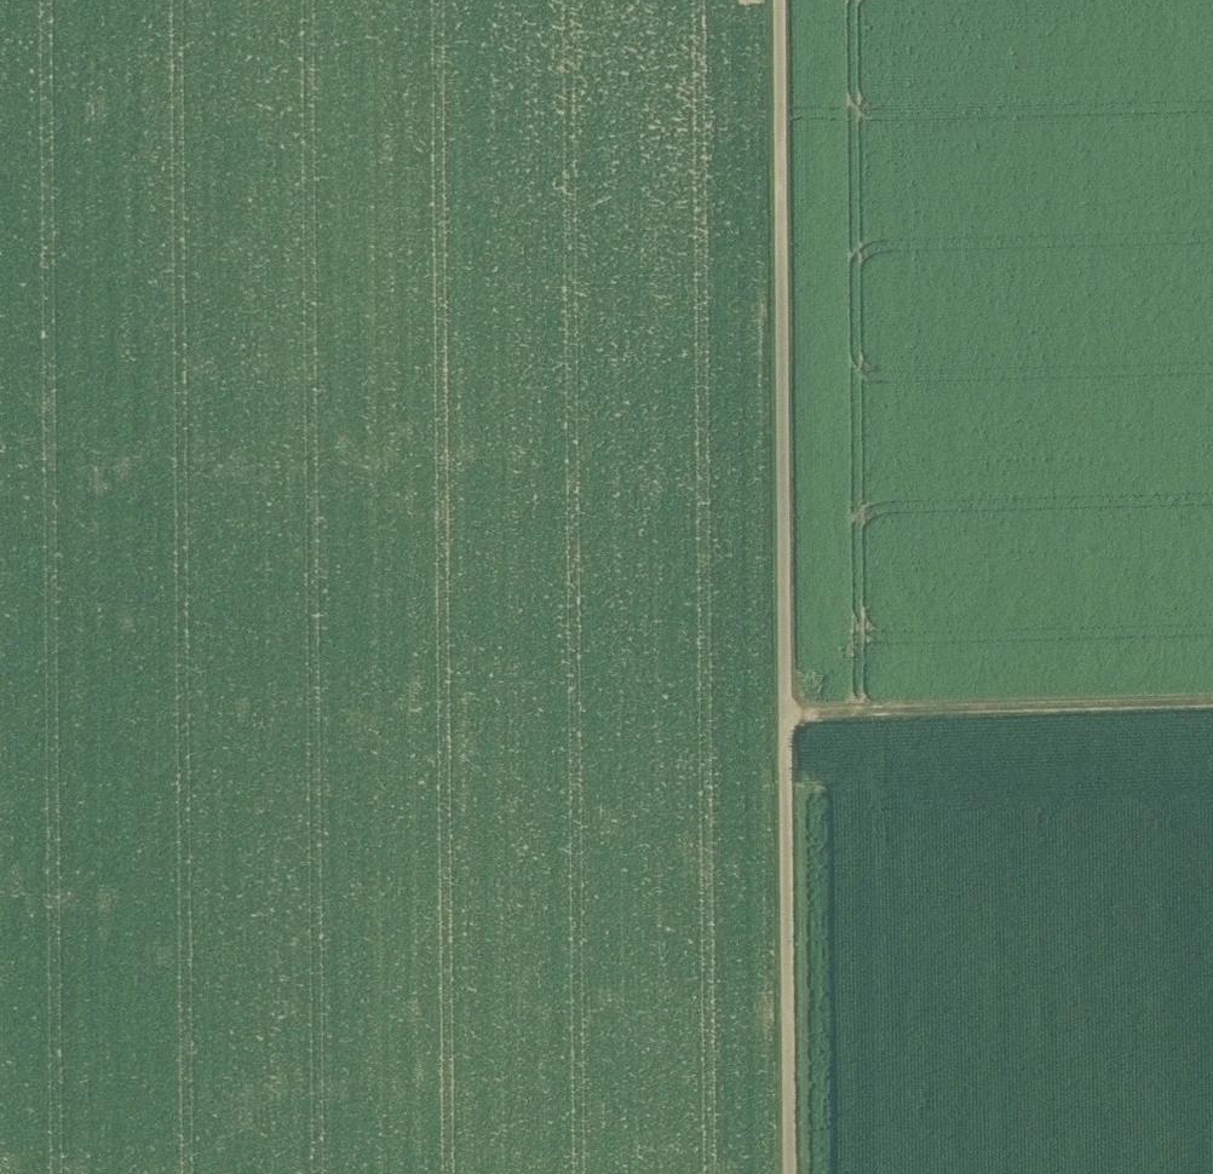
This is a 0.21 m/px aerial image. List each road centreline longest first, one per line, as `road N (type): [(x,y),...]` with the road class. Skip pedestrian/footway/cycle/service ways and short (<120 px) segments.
road 1 (track): [(781,0),(791,1173)]
road 2 (track): [(787,711),(1212,702)]

